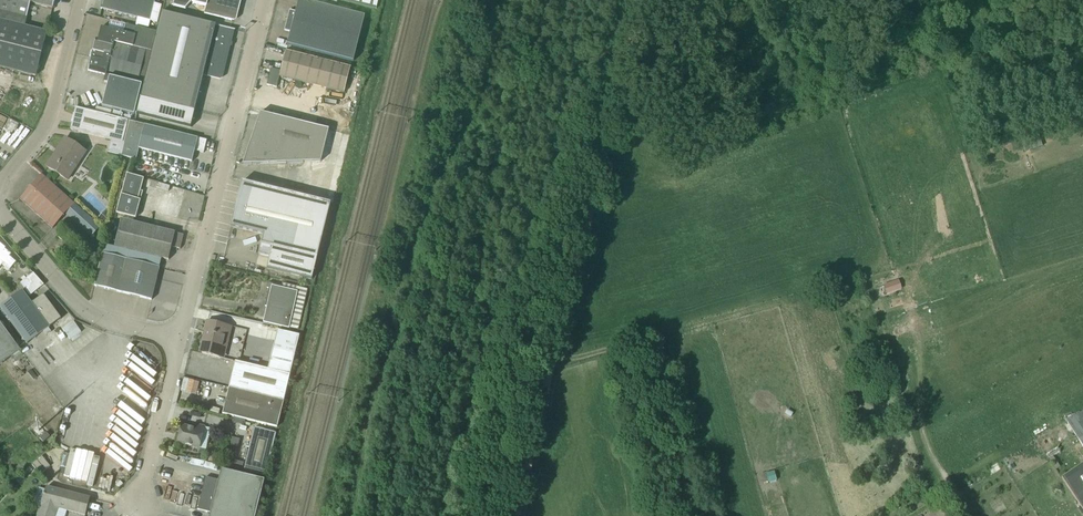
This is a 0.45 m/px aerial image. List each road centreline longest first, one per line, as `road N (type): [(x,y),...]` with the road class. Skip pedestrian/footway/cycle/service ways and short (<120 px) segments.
road 1 (unclassified): [(183,340),(261,0)]
road 2 (unclassified): [(183,340),(88,316),(0,216)]
road 3 (unclassified): [(0,179),(49,109),(77,0)]
road 4 (unclassified): [(141,502),(183,340)]
road 5 (track): [(351,515),(382,388)]

